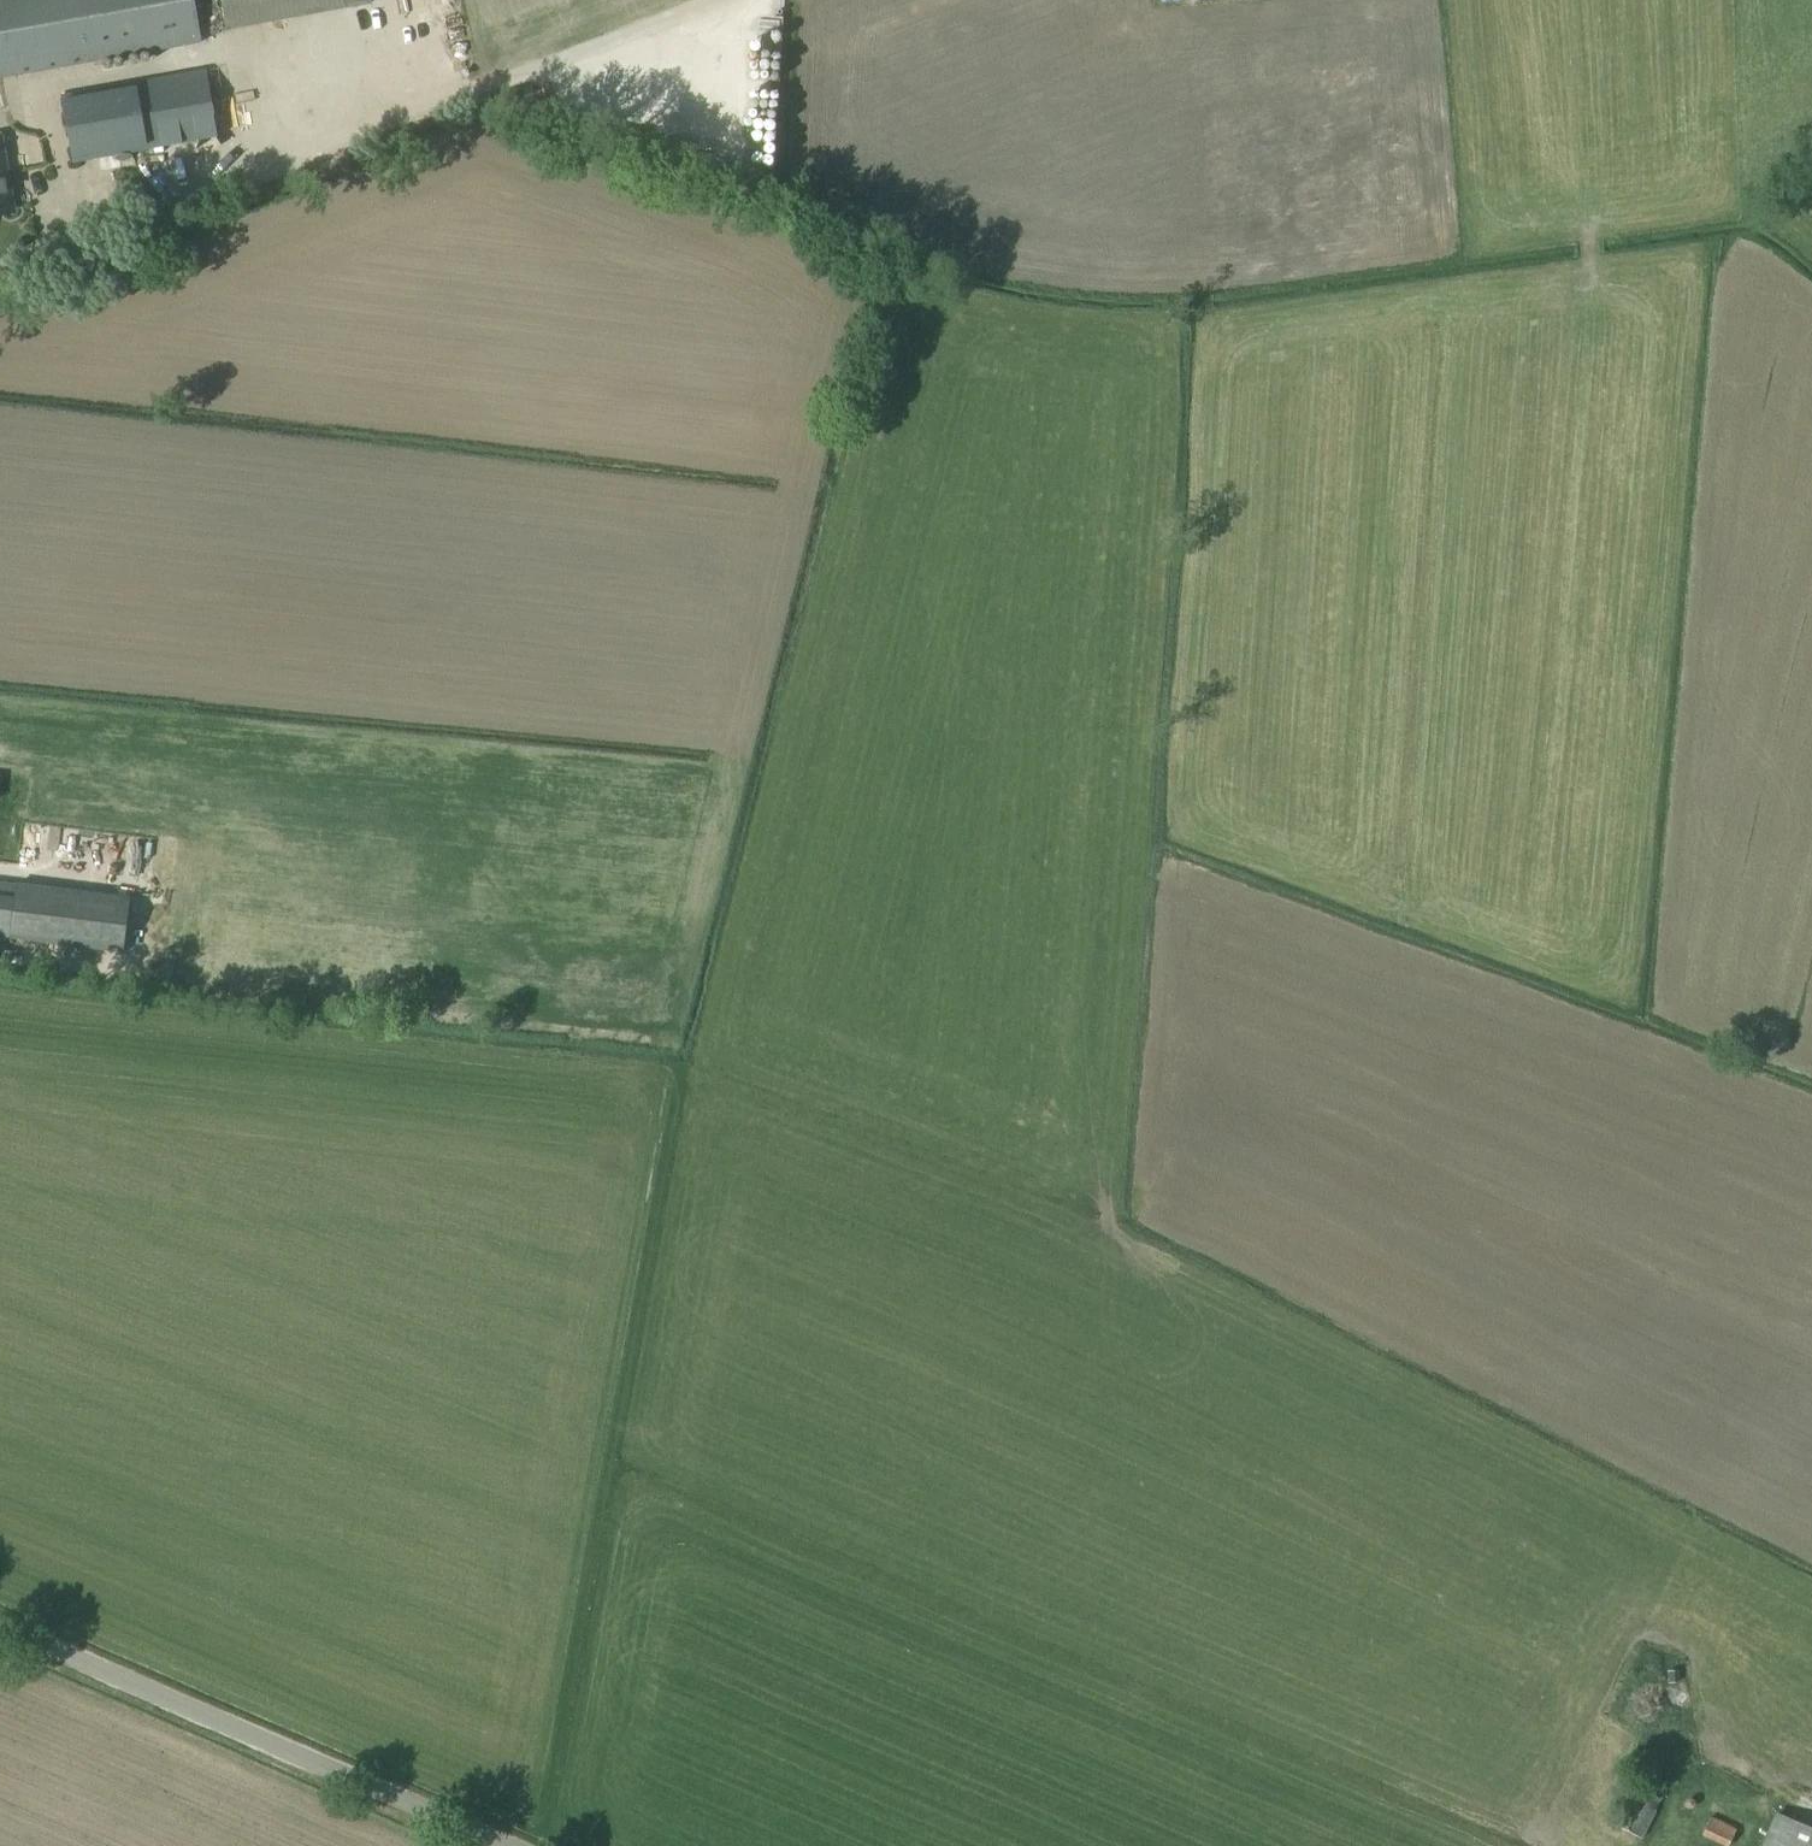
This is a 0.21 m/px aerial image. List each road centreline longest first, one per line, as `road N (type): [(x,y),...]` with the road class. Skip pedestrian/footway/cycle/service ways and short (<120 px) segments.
road 1 (track): [(708,0),(0,268)]
road 2 (unclassified): [(466,1845),(0,1641)]

